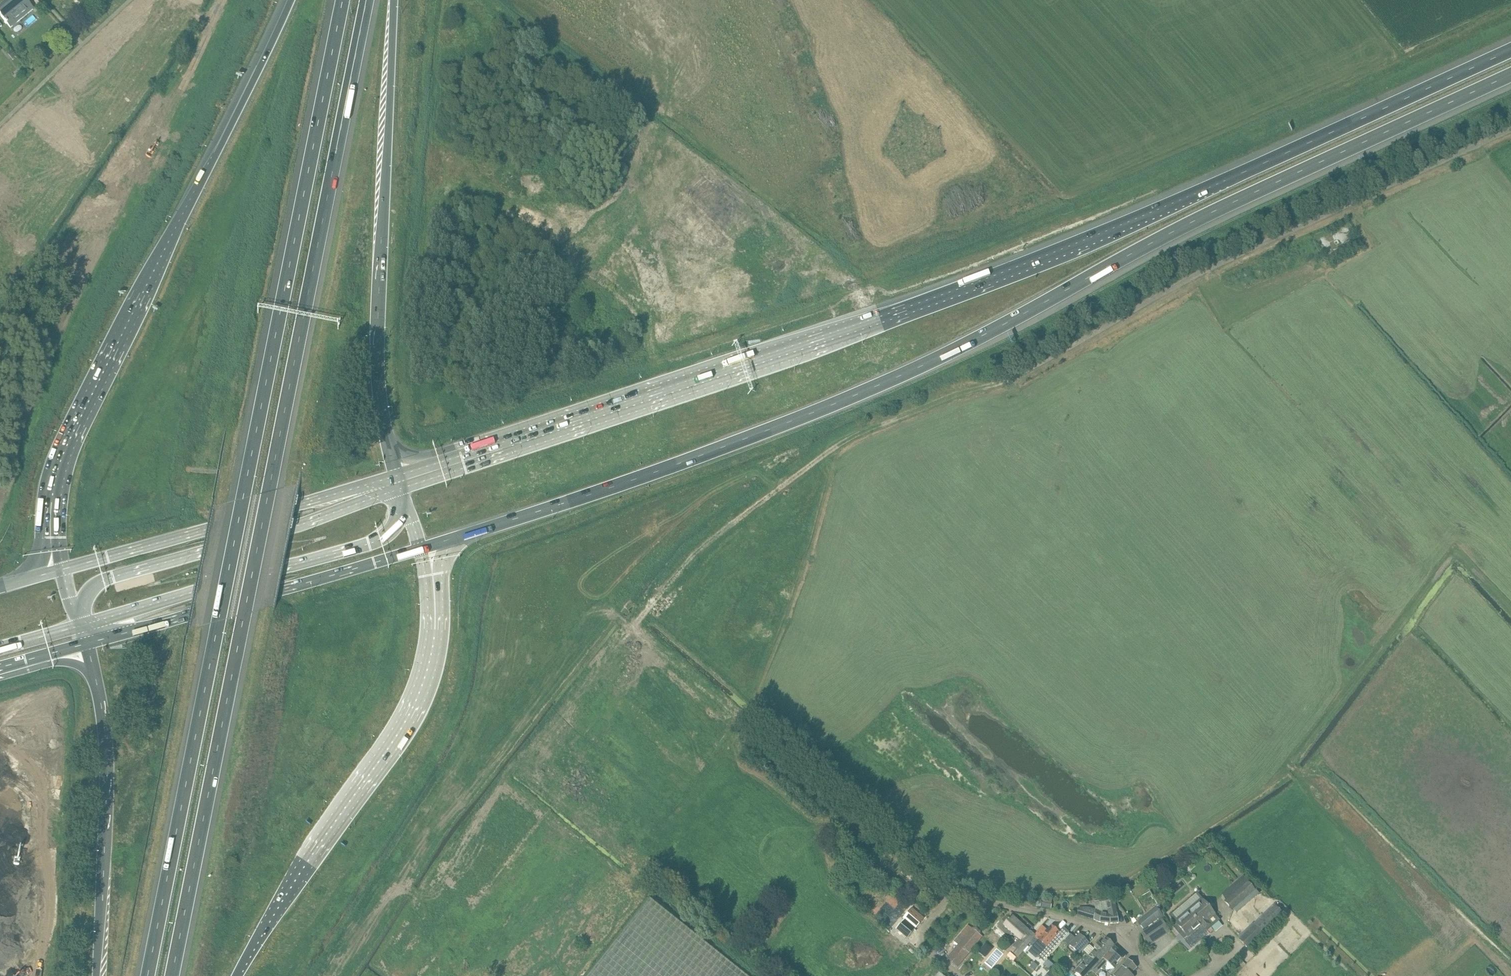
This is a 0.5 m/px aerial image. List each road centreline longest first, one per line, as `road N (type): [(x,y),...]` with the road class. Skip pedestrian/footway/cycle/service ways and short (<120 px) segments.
road 1 (motorway): [(386,975),(496,906),(611,779),(717,563),(750,413),(756,251),(733,121),(687,0)]
road 2 (motorway): [(1510,49),(1078,245),(491,452)]
road 3 (track): [(744,0),(791,116),(813,265),(827,282),(857,294),(1221,158),(1510,26)]
road 4 (motorway): [(342,0),(146,975)]
road 5 (motorway): [(170,975),(365,0)]
road 6 (motorway): [(895,377),(1239,199),(1510,75)]
road 7 (unclassified): [(930,406),(1009,379),(1187,279),(1510,129)]
road 8 (motorway): [(491,452),(425,452),(410,445),(379,393),(392,0)]
road 9 (motorway): [(291,0),(68,454)]
road 10 (motorway): [(415,529),(895,377)]
road 11 (motorway): [(424,547),(646,476),(895,377)]
road 12 (motorway): [(236,975),(416,690),(432,608),(424,547)]
road 13 (motorway): [(85,644),(424,547)]
road 14 (motorway): [(397,483),(62,570)]
road 15 (motorway): [(85,597),(132,610),(415,529)]
road 16 (motorway): [(397,483),(306,524),(113,576),(85,597)]
road 17 (motorway): [(85,644),(103,726),(107,799),(97,975)]
road 18 (residential): [(1154,975),(1110,932),(990,903)]
road 19 (motorway): [(68,454),(0,554)]

